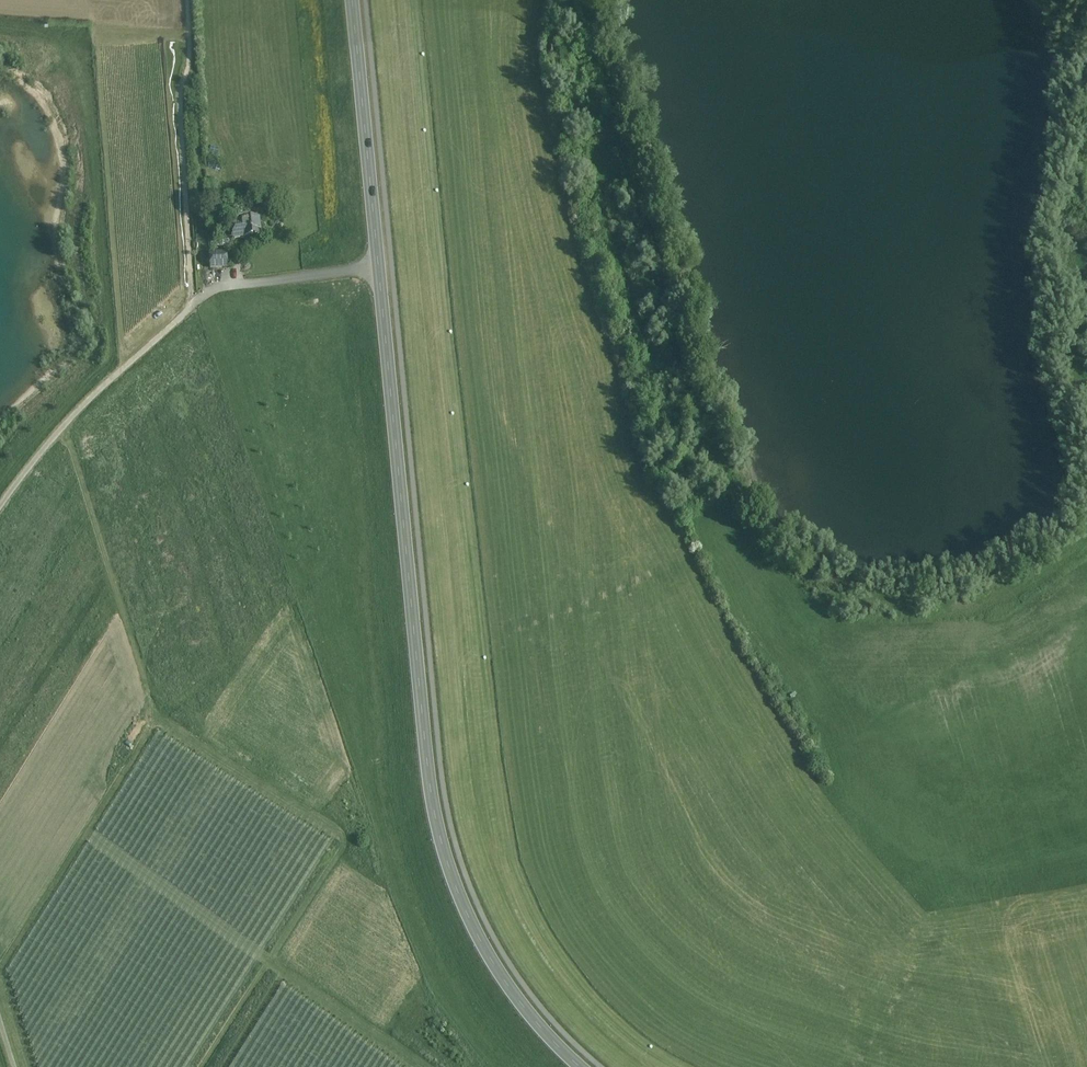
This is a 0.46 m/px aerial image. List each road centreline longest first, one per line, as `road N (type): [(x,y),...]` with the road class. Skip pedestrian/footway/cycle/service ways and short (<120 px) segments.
road 1 (secondary): [(577,1066),(516,1001),(443,853),(353,0)]
road 2 (track): [(0,499),(85,403),(194,306)]

